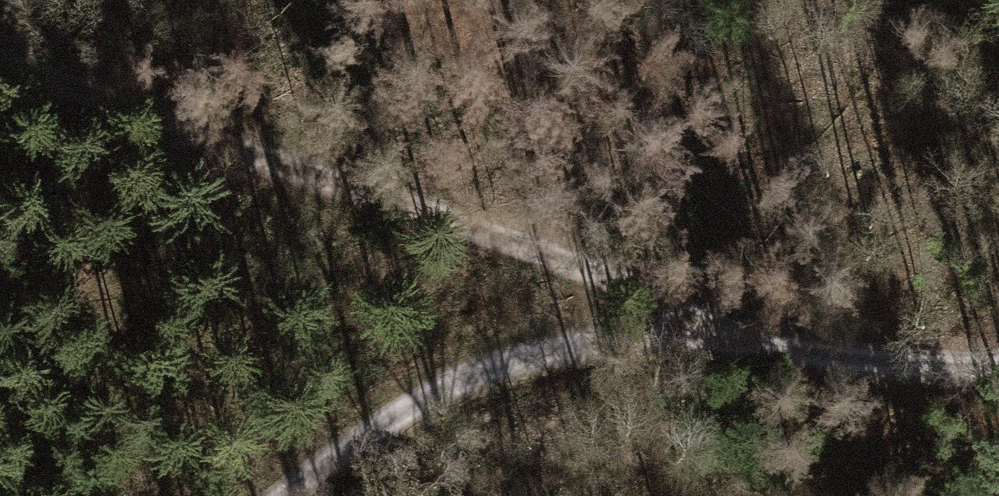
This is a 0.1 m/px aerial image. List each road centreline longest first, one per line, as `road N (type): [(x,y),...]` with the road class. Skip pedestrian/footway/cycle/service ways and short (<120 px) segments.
road 1 (track): [(998,366),(928,368),(706,337),(608,339),(489,360),(375,423),(274,495)]
road 2 (track): [(0,56),(375,219),(706,337)]

